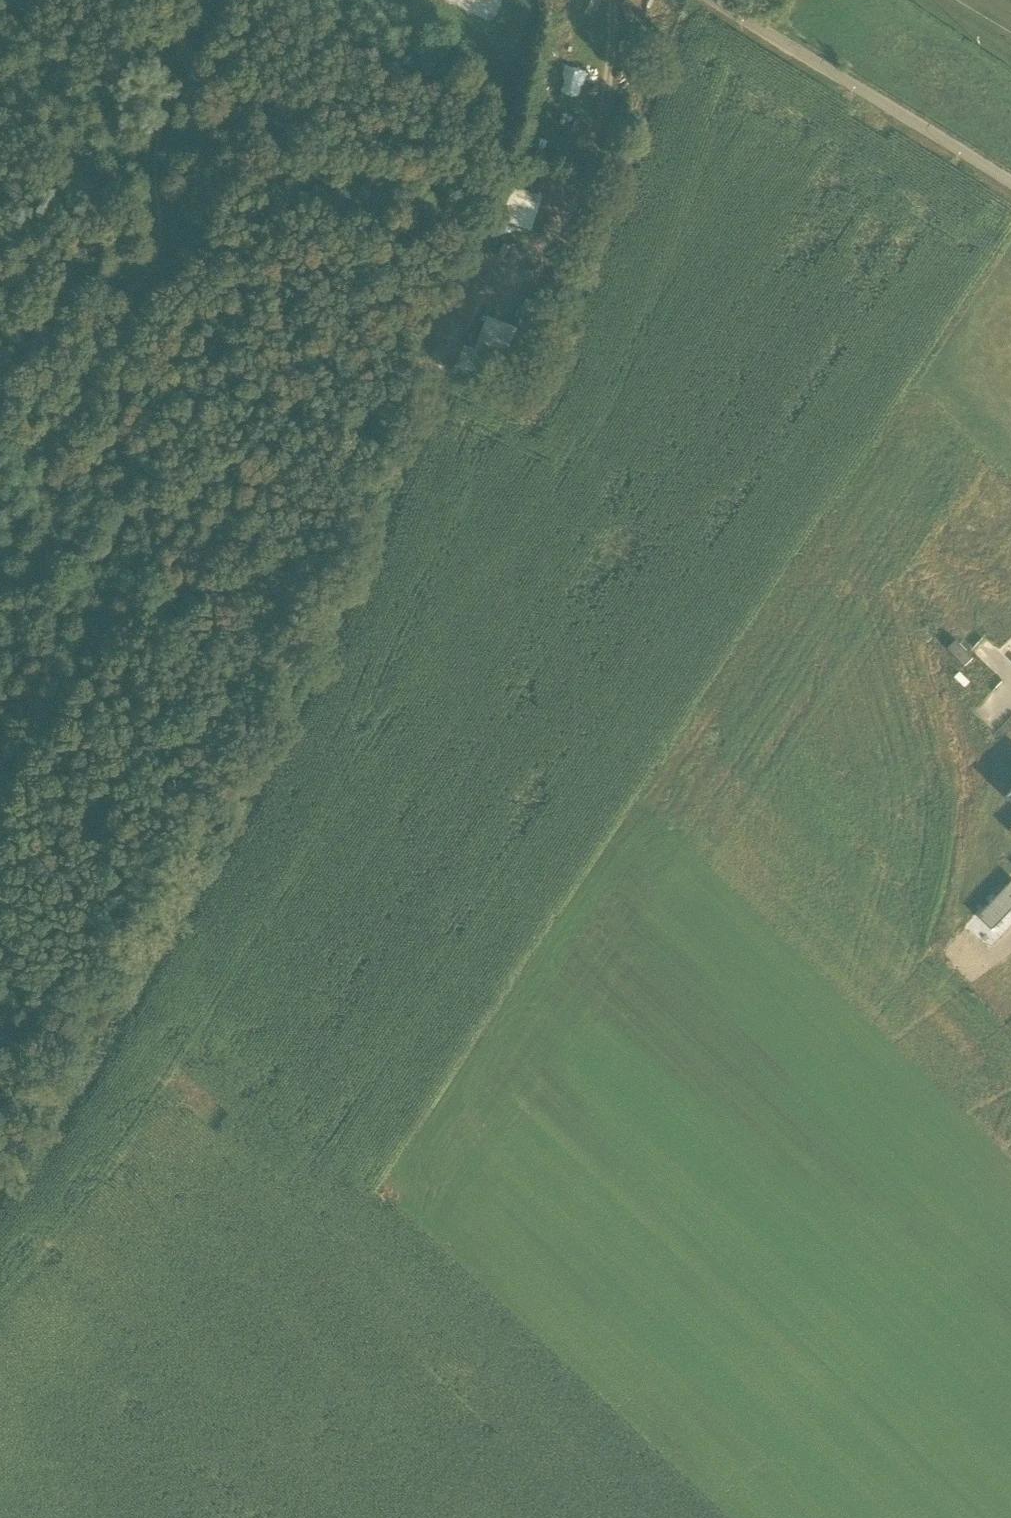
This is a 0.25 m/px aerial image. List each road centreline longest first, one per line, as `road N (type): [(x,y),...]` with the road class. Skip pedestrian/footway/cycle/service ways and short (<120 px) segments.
road 1 (residential): [(1010,184),(716,0)]

